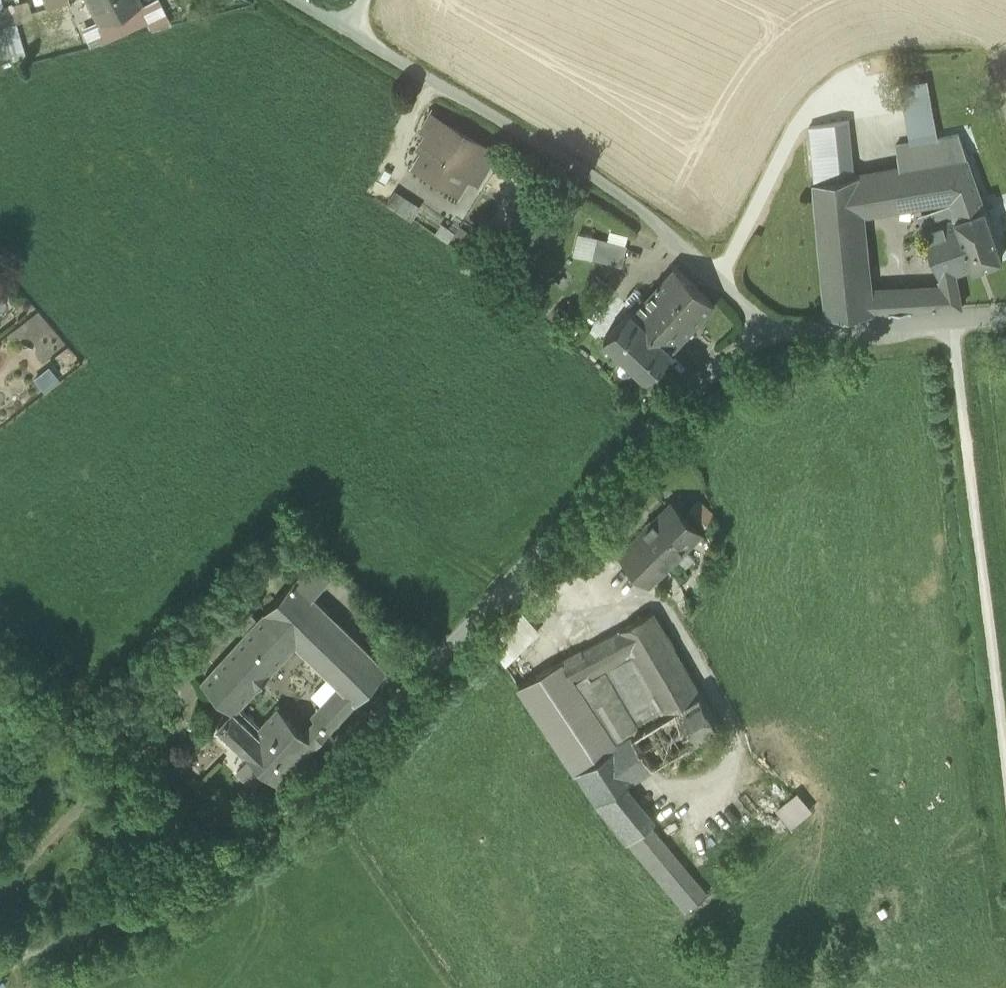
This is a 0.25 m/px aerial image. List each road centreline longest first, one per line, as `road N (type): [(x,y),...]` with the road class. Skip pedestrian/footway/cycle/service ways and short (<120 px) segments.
road 1 (unclassified): [(0,964),(162,893),(246,836),(463,635),(706,373),(778,333)]
road 2 (residential): [(294,0),(610,186),(778,333)]
road 3 (track): [(952,321),(1005,779)]
road 4 (unclassified): [(778,333),(1005,316)]

